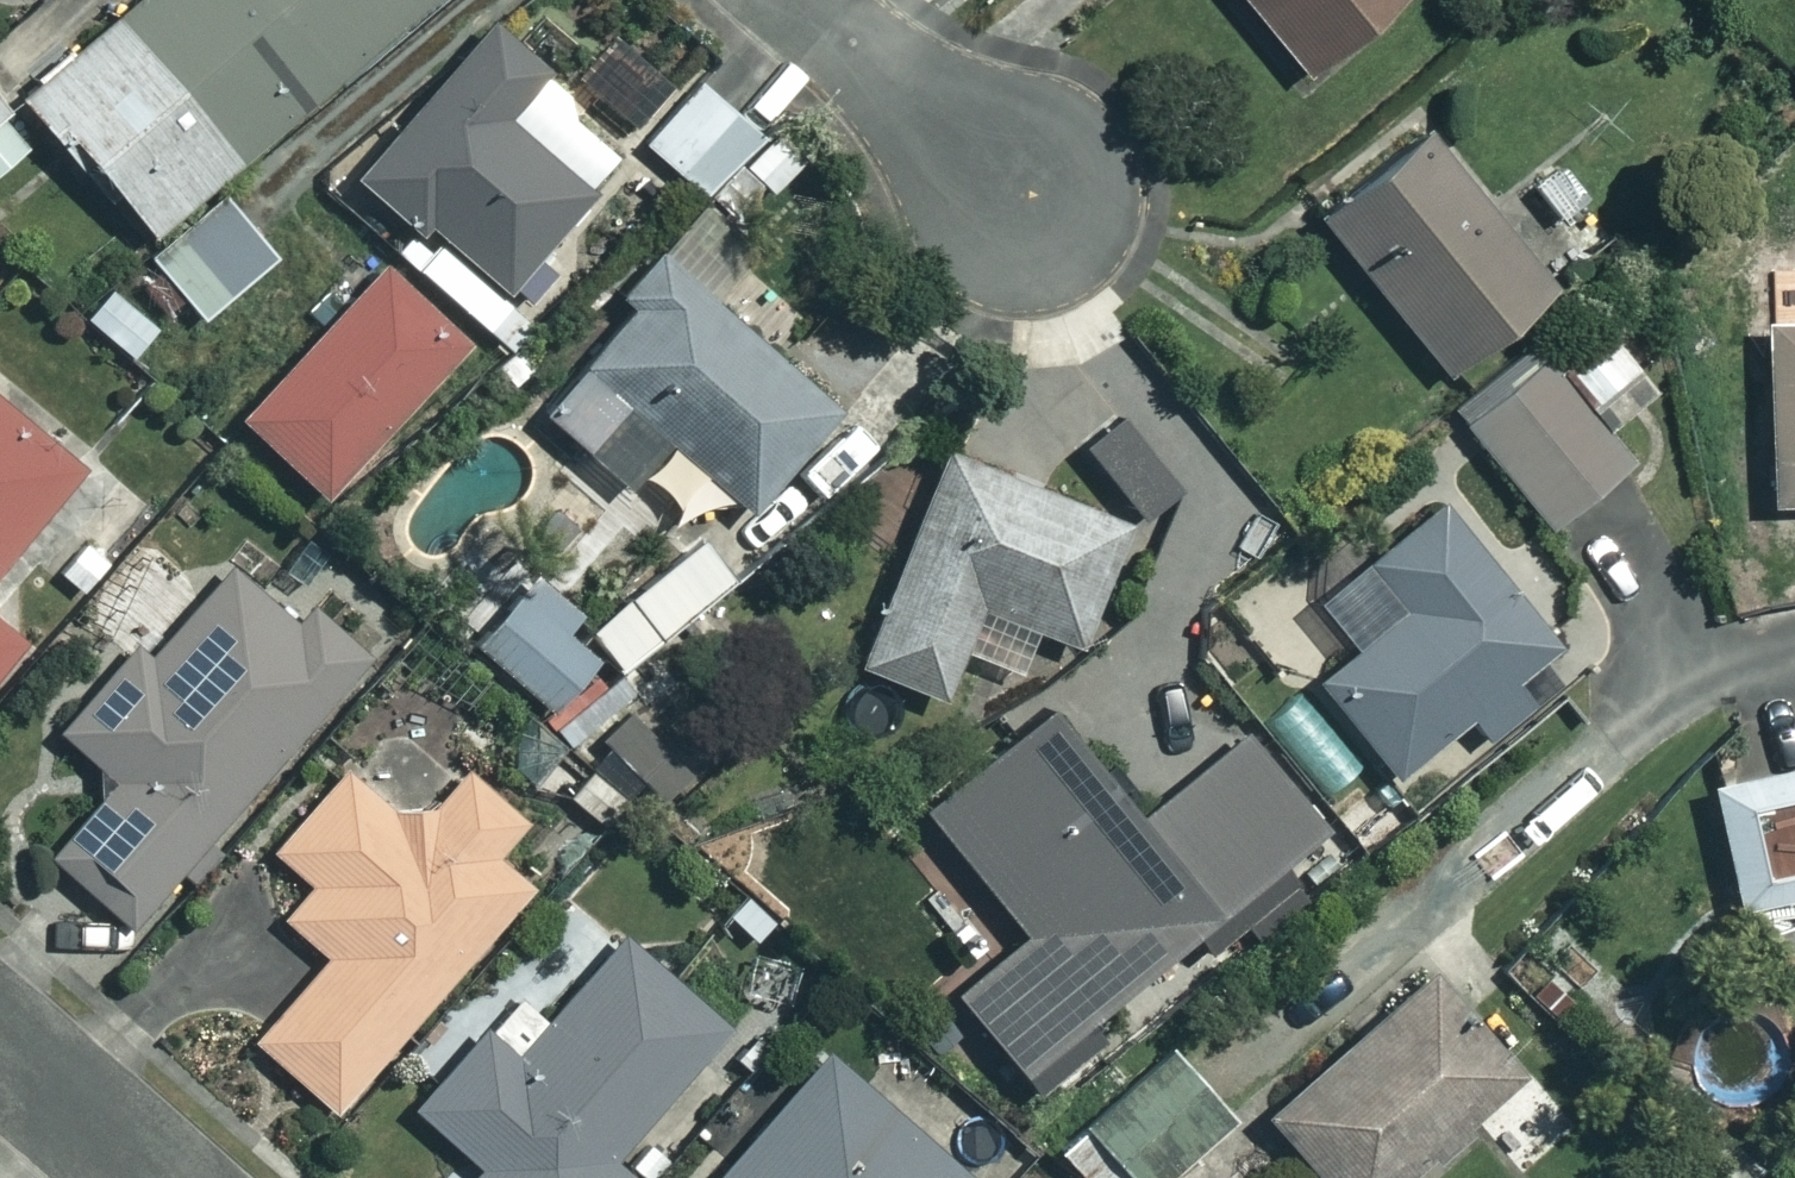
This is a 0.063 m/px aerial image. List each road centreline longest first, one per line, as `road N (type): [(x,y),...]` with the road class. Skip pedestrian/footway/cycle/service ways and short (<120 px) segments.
road 1 (residential): [(1030,199),(793,0)]
road 2 (residential): [(0,1057),(139,1177)]

